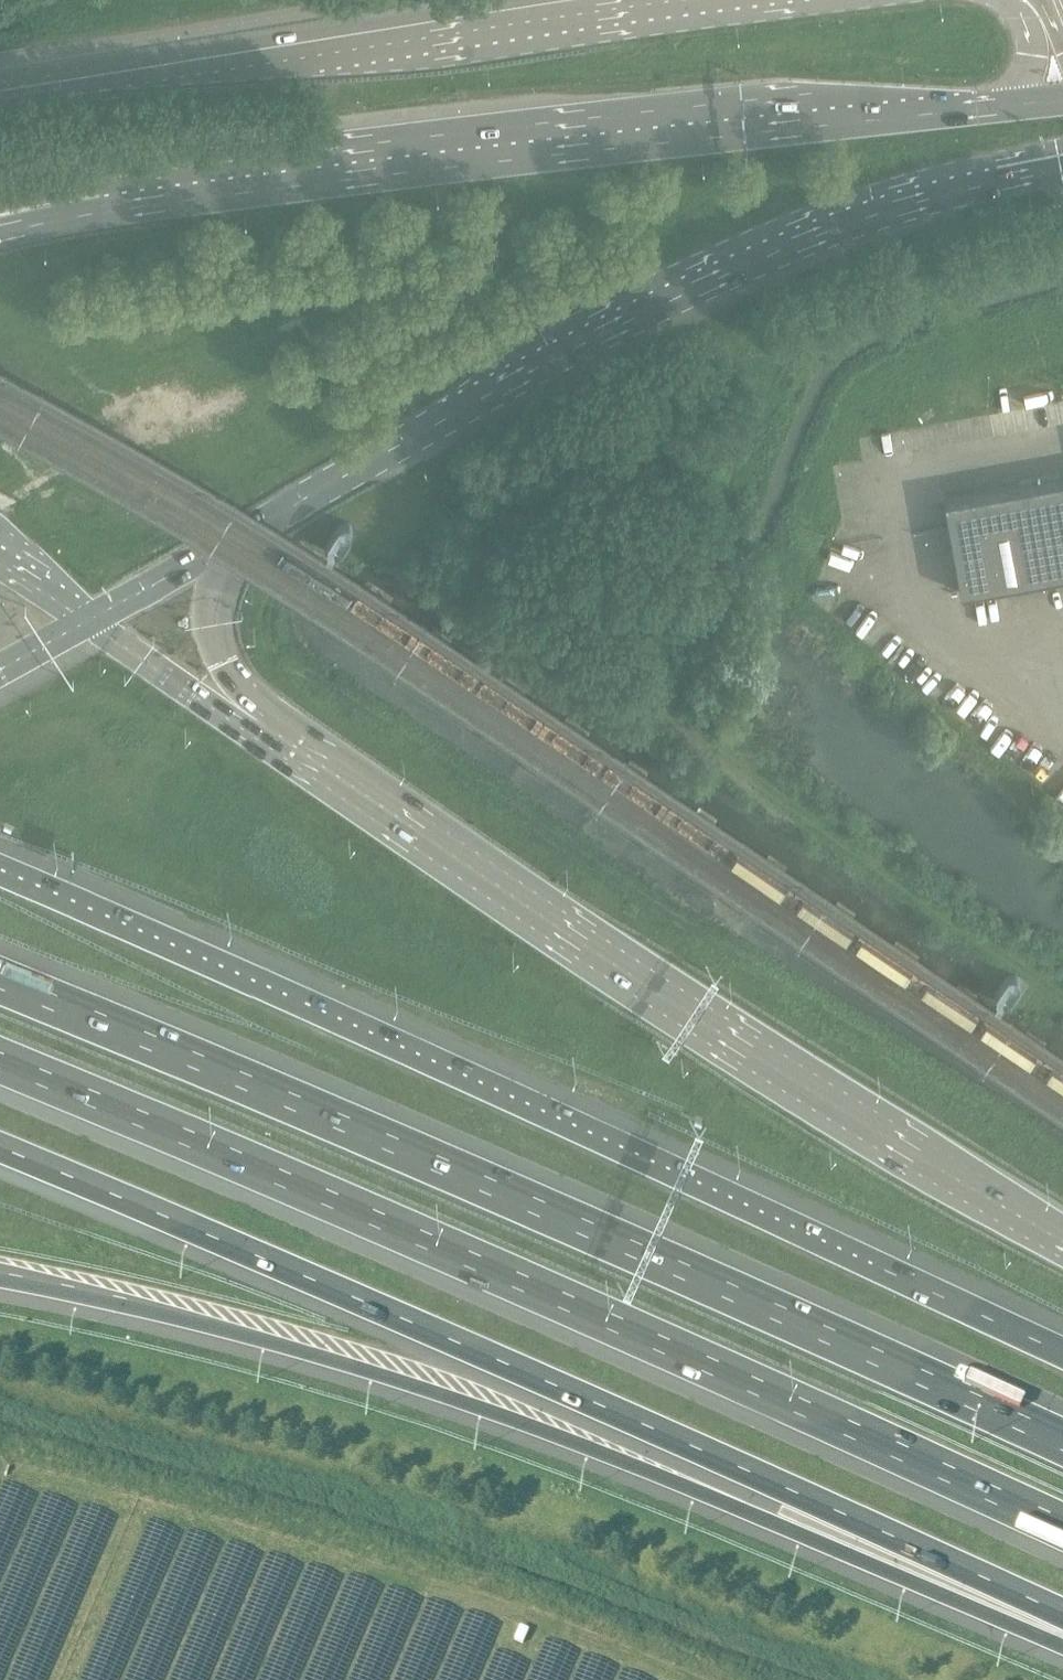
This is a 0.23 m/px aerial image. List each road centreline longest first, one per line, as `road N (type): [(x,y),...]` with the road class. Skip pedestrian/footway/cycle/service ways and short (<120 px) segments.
road 1 (motorway): [(1062,1351),(0,869)]
road 2 (motorway): [(0,1149),(276,1261),(1062,1620)]
road 3 (motorway): [(0,1063),(613,1324),(1062,1528)]
road 4 (motorway): [(1062,1443),(0,983)]
road 5 (motorway): [(0,1277),(227,1325),(369,1369),(605,1453),(1062,1637)]
road 6 (primary): [(1008,107),(802,112),(571,137),(38,210)]
road 7 (motorway): [(1062,1241),(745,1049),(258,721)]
road 8 (primary): [(252,526),(626,318),(813,227),(877,204),(1062,167)]
road 9 (track): [(425,532),(453,563),(658,710),(694,611),(746,398),(705,277)]
road 10 (secondary): [(0,92),(576,0)]
road 11 (track): [(658,710),(1062,1001)]
road 12 (motorway): [(258,721),(215,621),(226,565),(252,526)]
road 13 (motorway): [(258,721),(199,701),(86,621)]
road 14 (primary): [(86,621),(252,526)]

